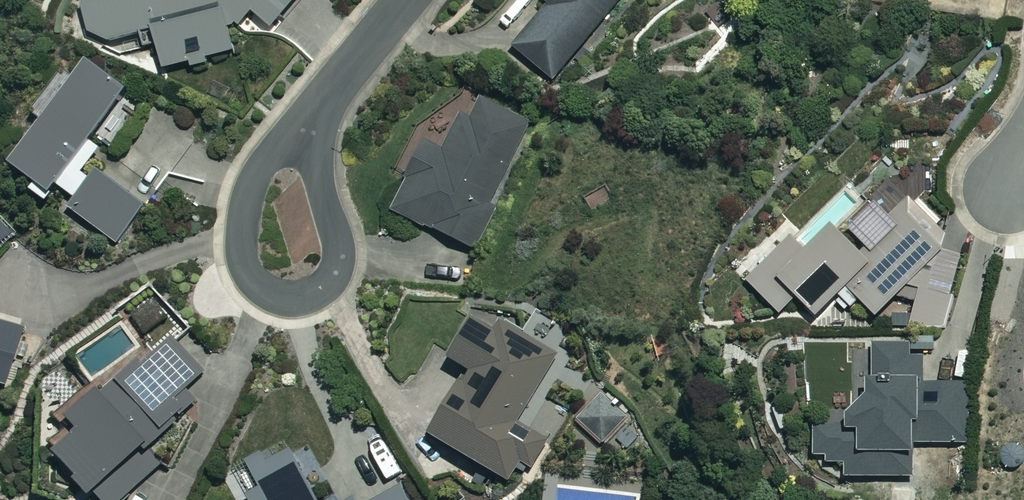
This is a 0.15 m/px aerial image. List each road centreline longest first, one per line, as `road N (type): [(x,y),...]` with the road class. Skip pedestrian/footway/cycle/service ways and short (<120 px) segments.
road 1 (residential): [(300,127),(338,249),(337,269),(312,295),(274,295),(248,273),(244,200),(264,161)]
road 2 (residential): [(408,0),(300,127)]

